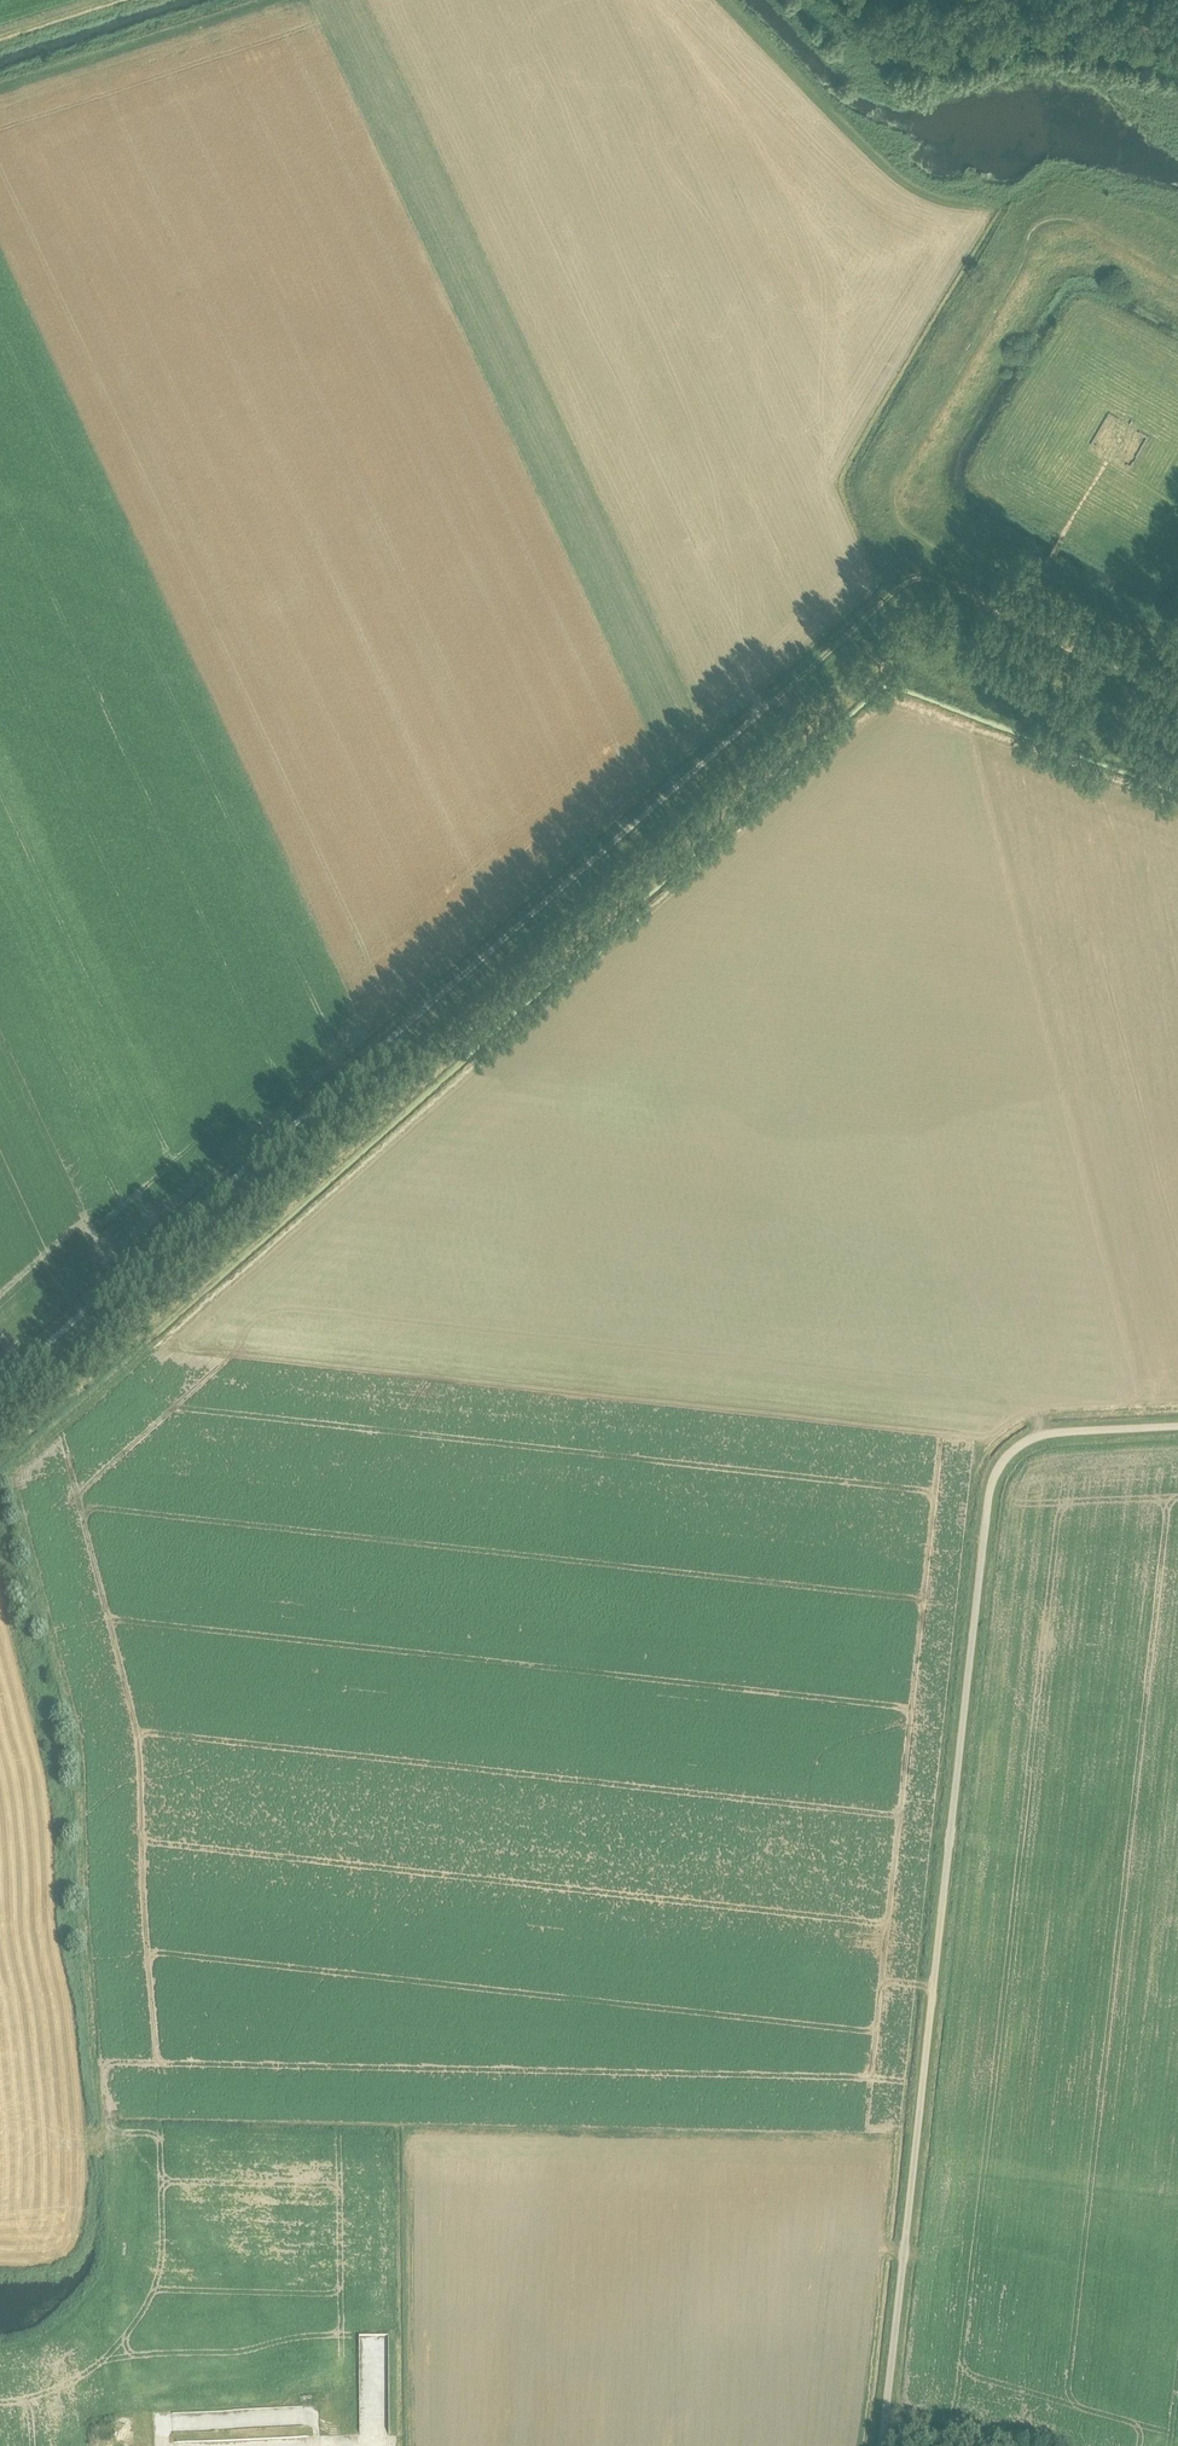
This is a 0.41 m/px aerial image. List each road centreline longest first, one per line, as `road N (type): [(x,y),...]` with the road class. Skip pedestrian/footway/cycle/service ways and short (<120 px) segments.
road 1 (unclassified): [(885,2445),(1001,1468),(1017,1444),(1048,1434),(1177,1428)]
road 2 (track): [(252,1162),(905,584),(945,584)]
road 3 (track): [(1177,52),(1086,33),(917,53),(848,0)]
road 4 (unclassified): [(0,1386),(252,1162)]

